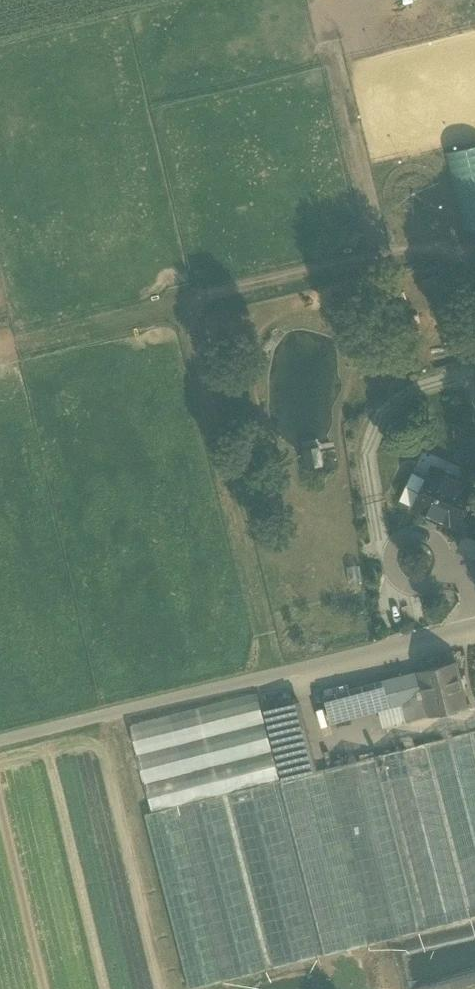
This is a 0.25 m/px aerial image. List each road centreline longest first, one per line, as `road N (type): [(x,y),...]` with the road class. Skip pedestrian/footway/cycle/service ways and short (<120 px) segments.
road 1 (unclassified): [(0,740),(474,624)]

